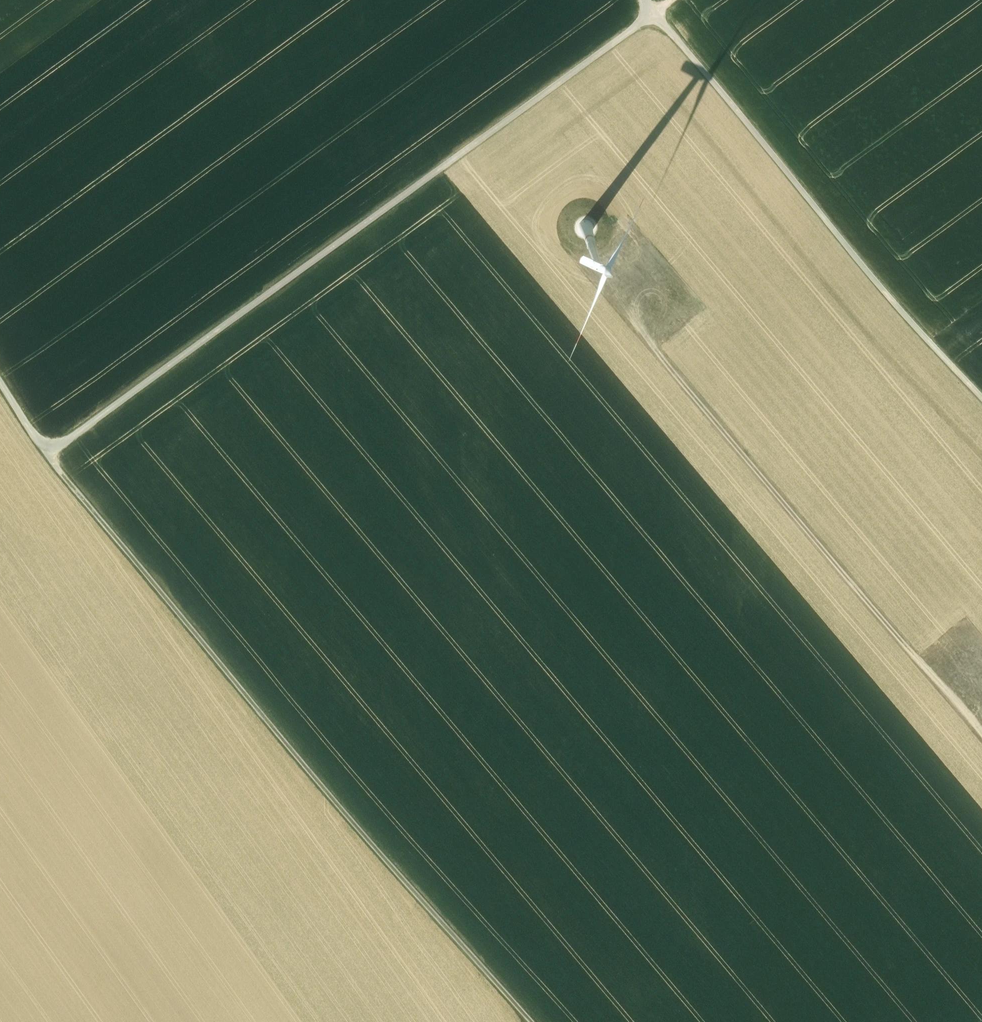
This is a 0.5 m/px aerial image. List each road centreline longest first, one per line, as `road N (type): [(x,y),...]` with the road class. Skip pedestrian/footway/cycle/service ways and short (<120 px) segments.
road 1 (track): [(646,0),(654,12),(48,456),(0,381)]
road 2 (track): [(527,1021),(48,456)]
road 3 (track): [(654,12),(981,398)]

